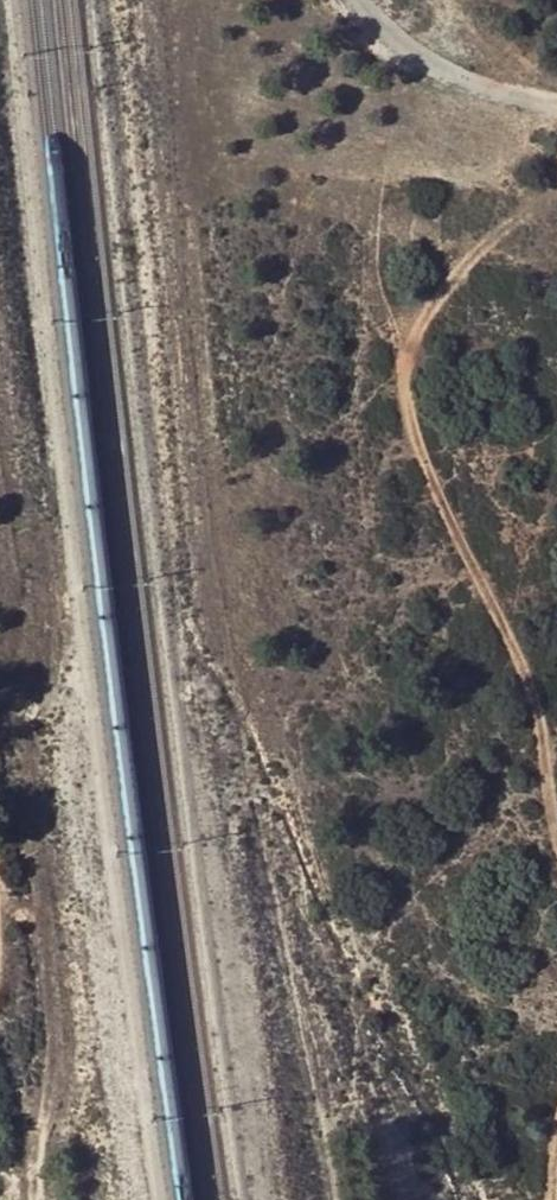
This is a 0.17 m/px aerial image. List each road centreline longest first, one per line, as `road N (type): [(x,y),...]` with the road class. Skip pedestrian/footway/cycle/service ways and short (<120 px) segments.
road 1 (track): [(556,170),(438,291),(398,371),(419,457),(540,697),(543,774),(556,824)]
road 2 (track): [(556,104),(500,94),(423,61),(357,0)]

